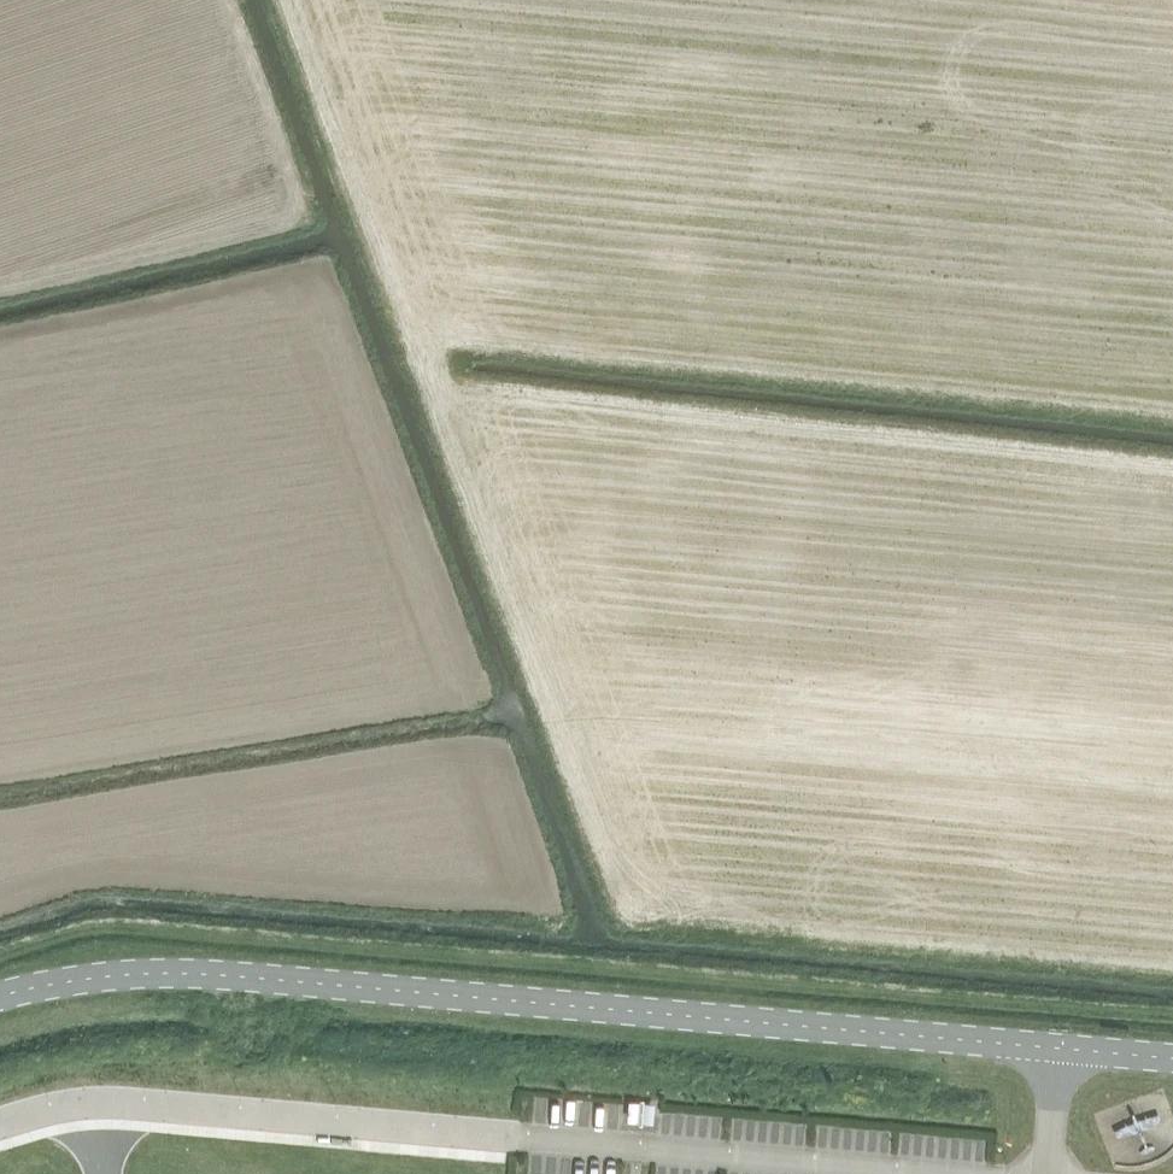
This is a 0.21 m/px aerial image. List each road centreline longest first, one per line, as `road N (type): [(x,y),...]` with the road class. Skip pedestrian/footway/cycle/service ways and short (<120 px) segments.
road 1 (track): [(1172,1019),(118,928),(0,957)]
road 2 (unclassified): [(1172,1058),(220,975),(116,976),(0,997)]

